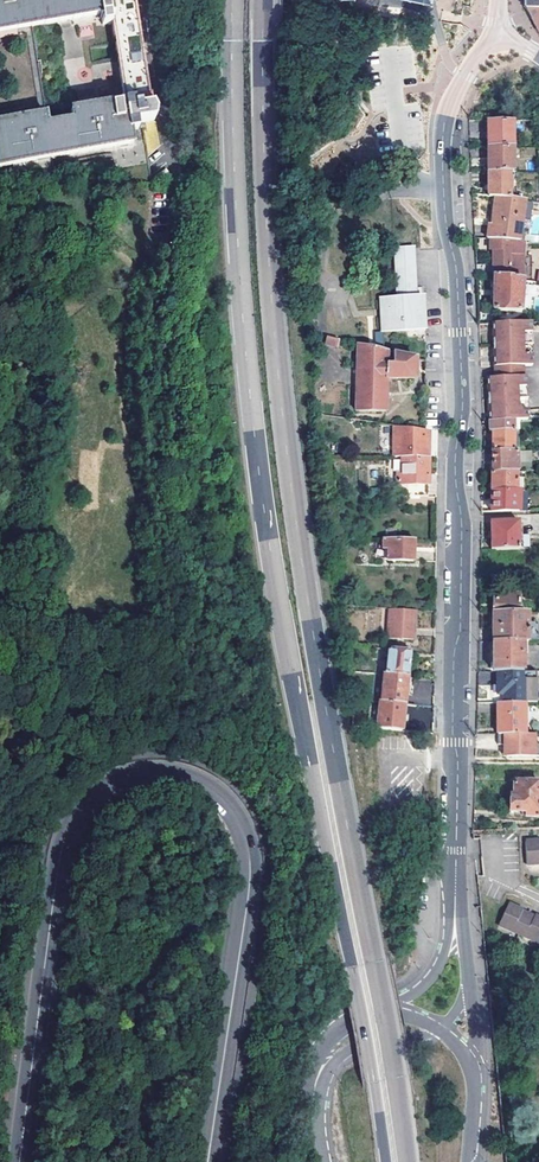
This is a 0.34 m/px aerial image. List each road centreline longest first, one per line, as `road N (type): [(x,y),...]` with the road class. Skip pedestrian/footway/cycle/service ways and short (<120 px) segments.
road 1 (motorway): [(228,0),(259,464),(296,702),(385,1161)]
road 2 (motorway): [(408,1161),(287,454),(265,190),(261,0)]
road 3 (tertiary): [(209,1161),(250,852),(237,817),(218,796),(191,779),(149,771),(98,790),(66,833),(23,1161)]
road 4 (tertiary): [(450,104),(443,152),(463,403),(456,458),(457,848)]
road 5 (tertiary): [(457,848),(439,964),(416,990),(362,1015)]
road 6 (tertiary): [(313,1095),(339,1057),(359,1045),(439,1030)]
road 7 (tertiary): [(469,978),(457,848)]

